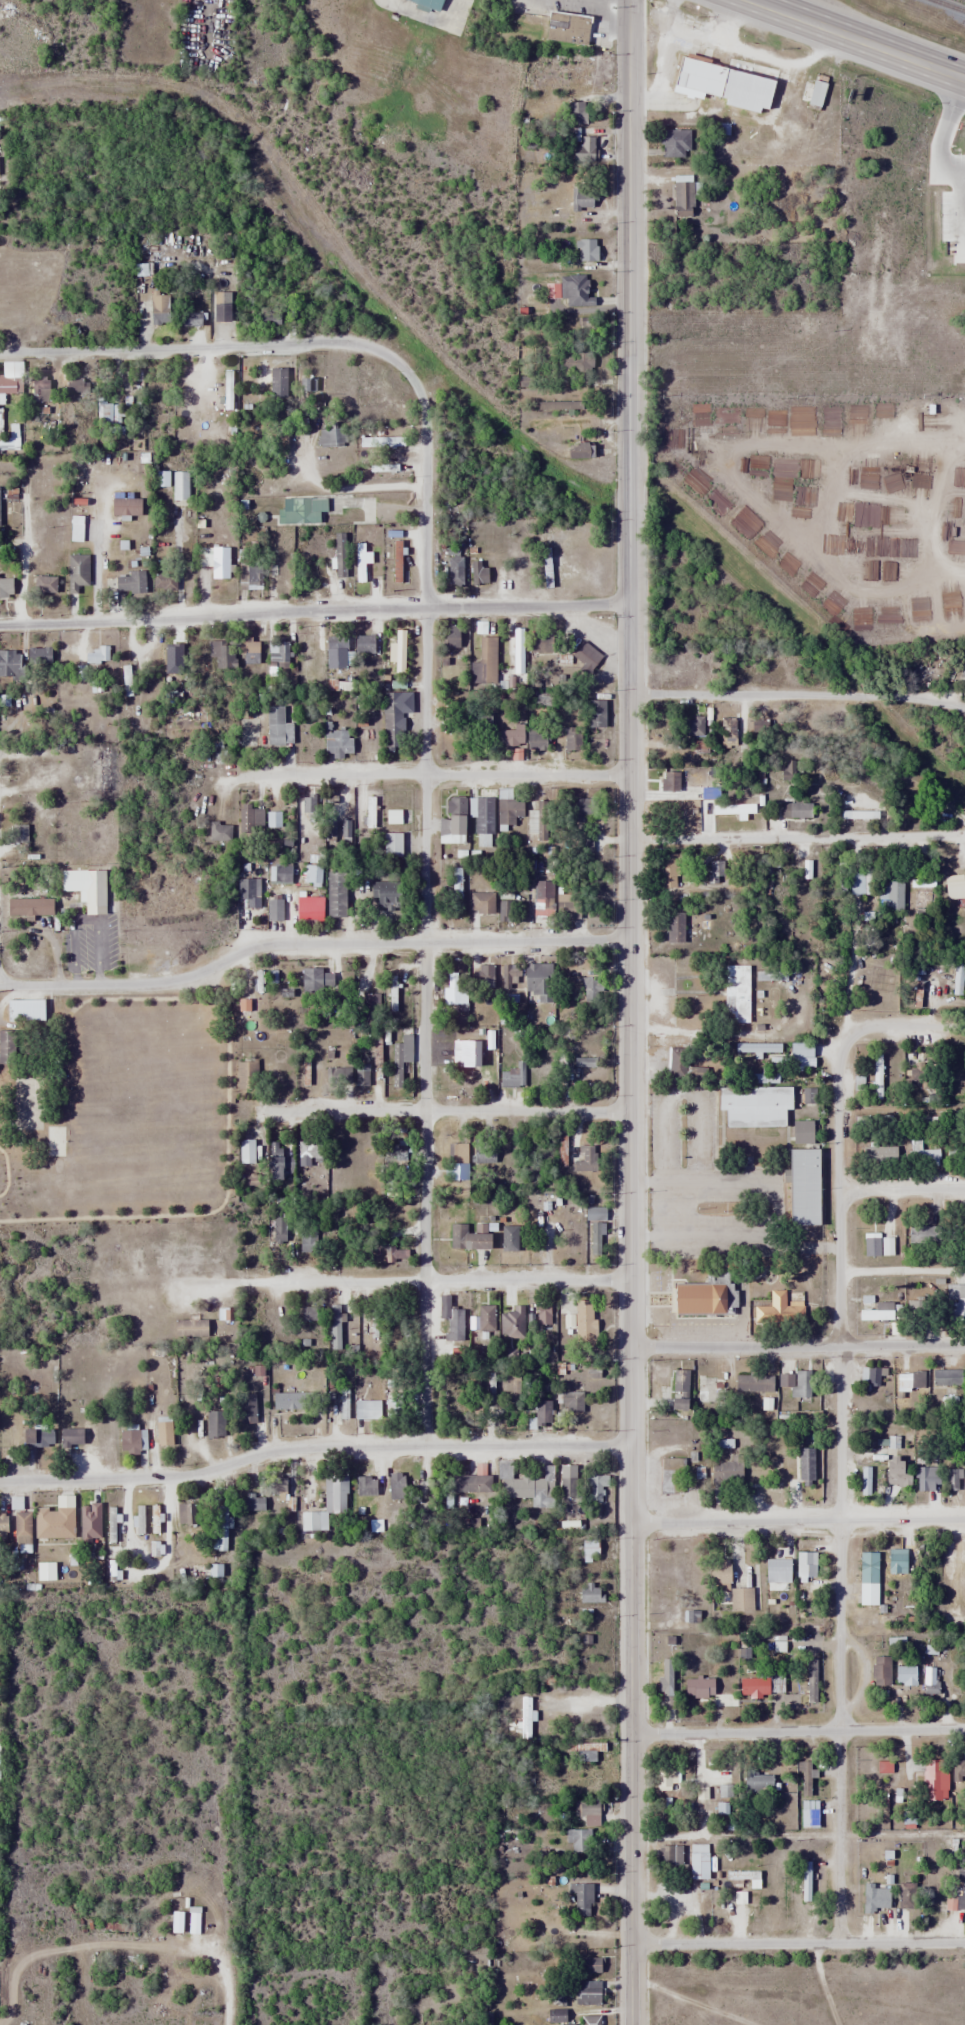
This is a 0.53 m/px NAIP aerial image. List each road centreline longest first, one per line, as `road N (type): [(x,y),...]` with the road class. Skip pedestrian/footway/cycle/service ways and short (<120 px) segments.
road 1 (tertiary): [(633,2024),(630,0)]
road 2 (residential): [(426,1448),(426,414),(411,379)]
road 3 (residential): [(842,1941),(839,1055),(847,1037)]
road 4 (residential): [(631,938),(262,945),(170,982),(0,987)]
road 5 (residential): [(632,1447),(311,1448),(192,1475),(0,1483)]
road 6 (residential): [(631,604),(0,626)]
road 7 (residential): [(411,379),(368,346),(332,341),(0,351)]
road 8 (residential): [(631,772),(247,776)]
road 9 (residential): [(632,1110),(268,1112)]
road 10 (residential): [(632,1280),(280,1280)]
road 11 (residential): [(631,696),(900,697),(964,707)]
road 12 (residential): [(964,836),(631,841)]
road 13 (residential): [(964,1346),(632,1348)]
road 14 (residential): [(632,1731),(964,1729)]
road 15 (residential): [(964,1518),(632,1519)]
road 16 (residential): [(964,1940),(633,1942)]
road 17 (trunk): [(964,77),(752,0)]
road 18 (residential): [(840,1190),(964,1189)]
road 19 (residential): [(847,1037),(868,1027),(964,1026)]

